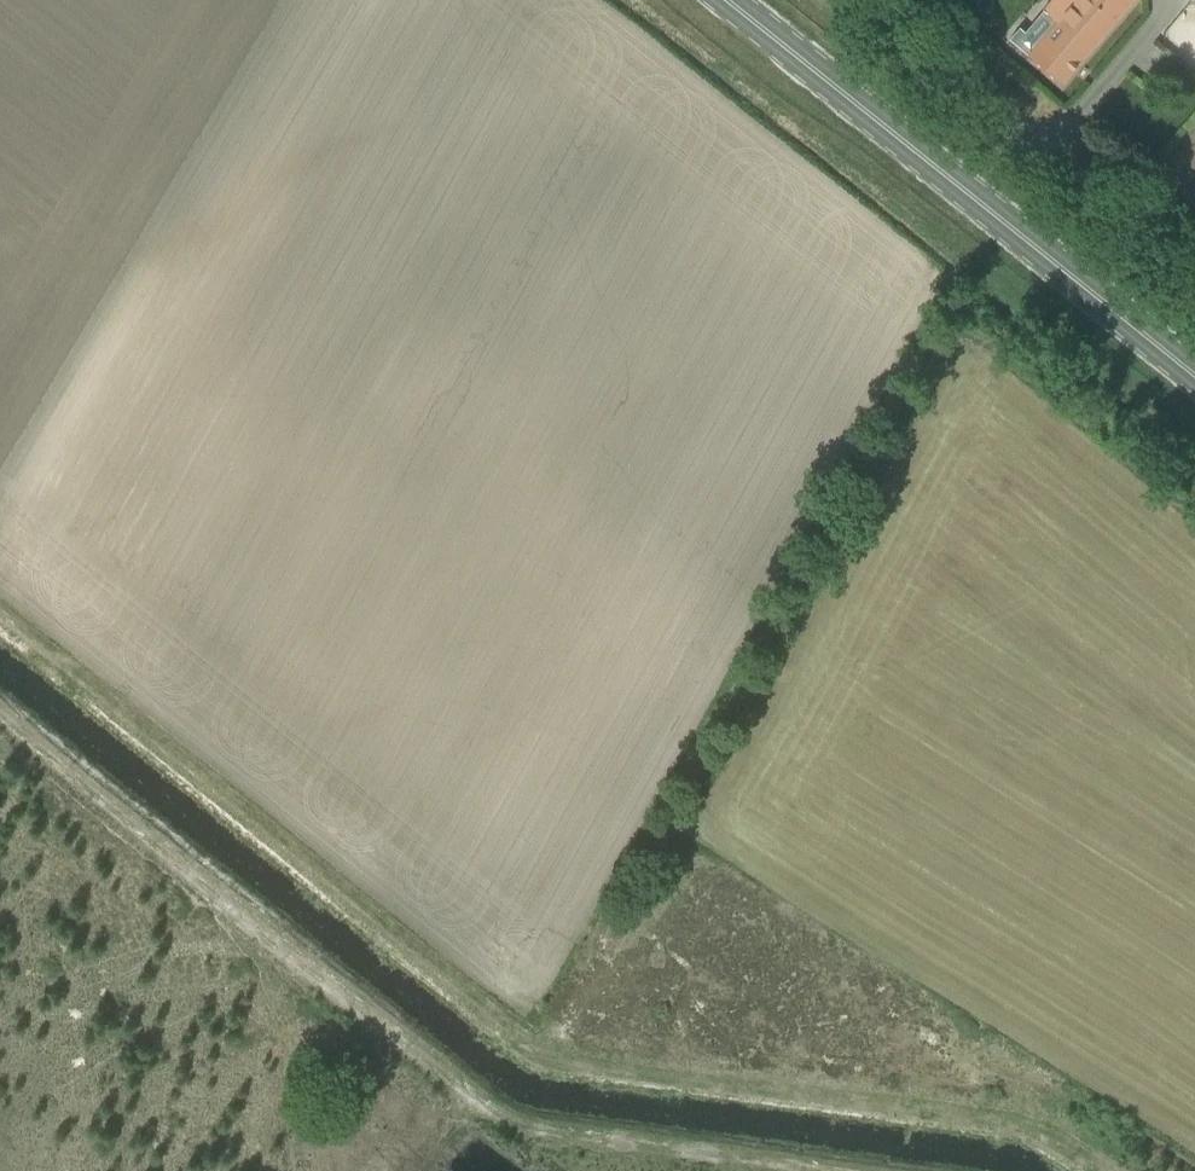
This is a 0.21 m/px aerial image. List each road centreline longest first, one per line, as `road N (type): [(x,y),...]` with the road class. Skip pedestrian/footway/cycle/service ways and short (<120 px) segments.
road 1 (track): [(828,1170),(513,1118),(0,704)]
road 2 (primary): [(1194,375),(728,0)]
road 3 (unclassified): [(1194,277),(868,0)]

